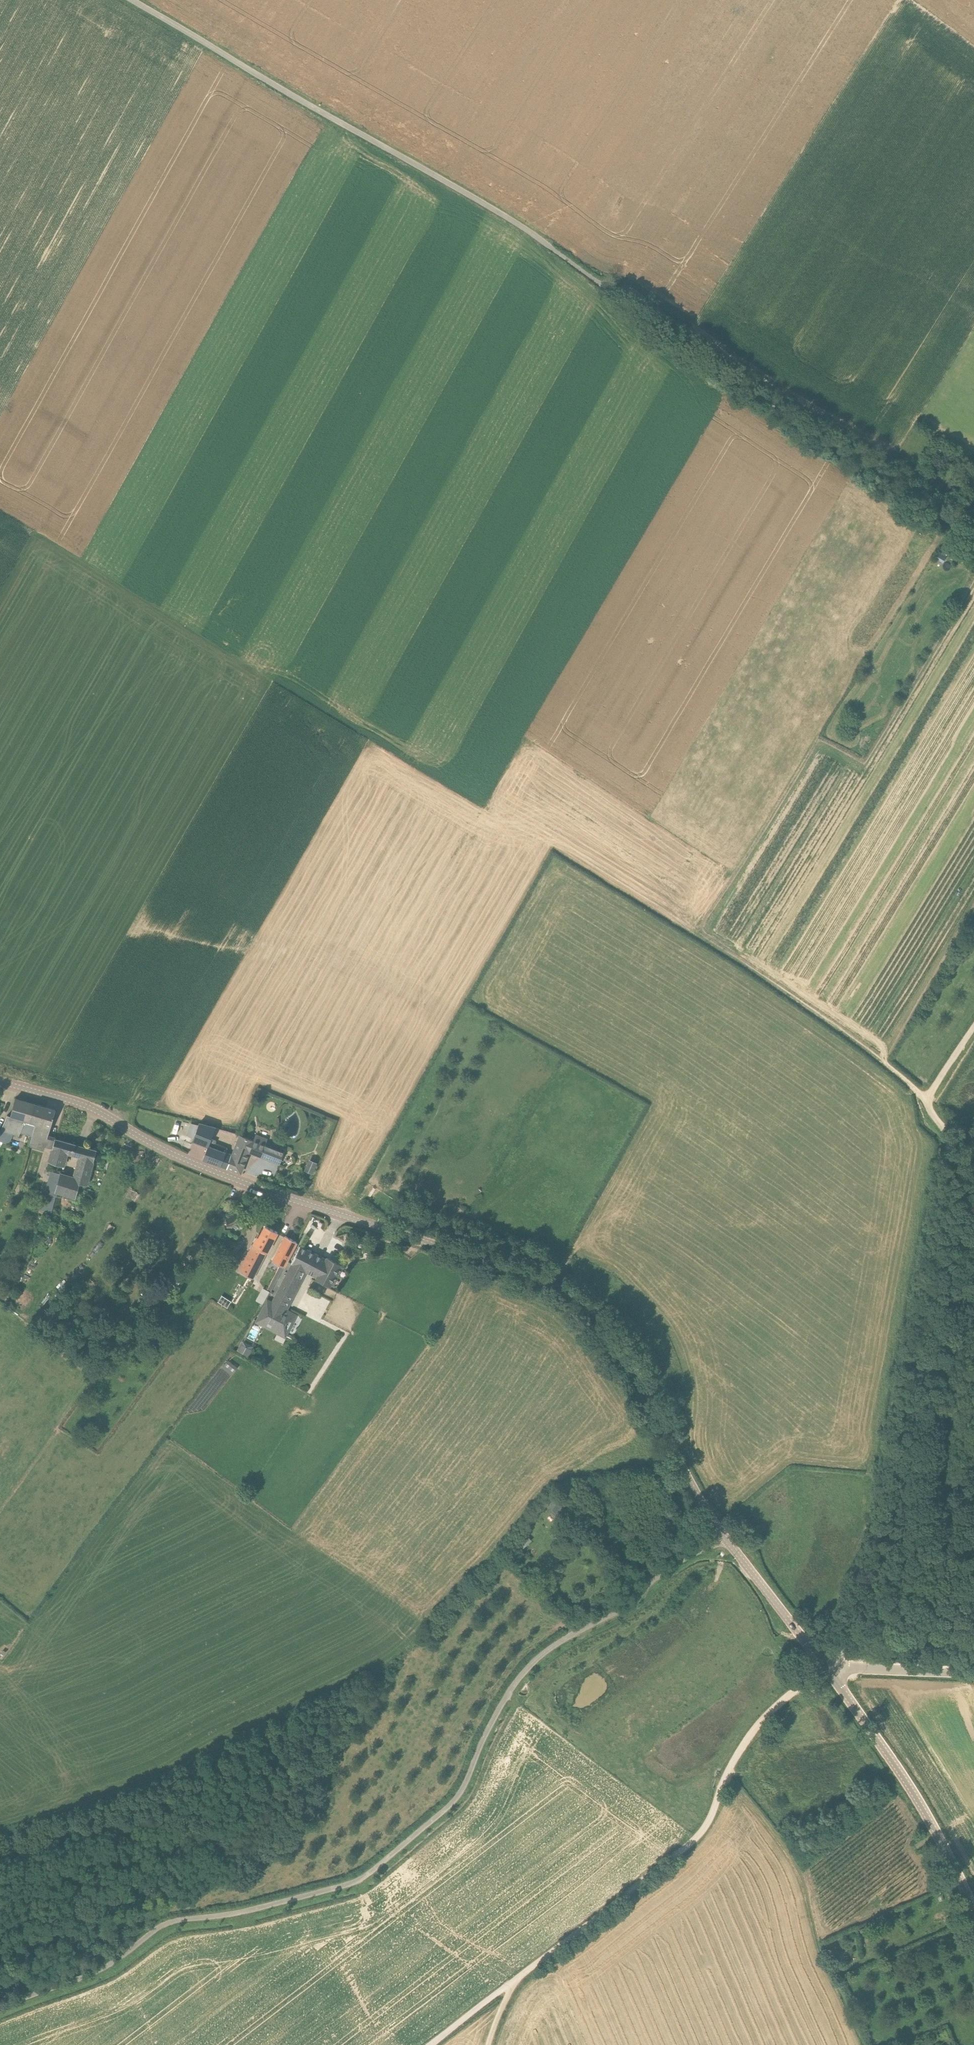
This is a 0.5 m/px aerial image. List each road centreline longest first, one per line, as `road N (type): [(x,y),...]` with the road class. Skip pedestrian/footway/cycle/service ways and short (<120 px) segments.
road 1 (unclassified): [(973,528),(910,499),(780,414),(513,220),(133,0)]
road 2 (tertiary): [(726,1538),(626,1358),(573,1298),(255,1187),(183,1159),(89,1107),(0,1082)]
road 3 (unclassified): [(0,2007),(98,1972),(169,1922),(243,1912),(364,1877),(456,1799),(505,1699),(537,1658),(726,1538)]
road 4 (track): [(823,1663),(878,1534),(948,1149),(943,1128)]
road 5 (track): [(926,1099),(796,1001),(610,883)]
road 6 (track): [(729,1773),(694,1840),(514,1983)]
road 7 (tertiary): [(973,1911),(913,1792),(823,1663)]
road 8 (unclassified): [(823,1663),(844,1649),(924,1639),(943,1629),(951,1608),(949,1528),(973,1495)]
road 9 (tertiary): [(823,1663),(726,1538)]
road 10 (unclassified): [(823,1663),(973,1673)]
road 11 (track): [(823,1663),(755,1731),(729,1773)]
road 12 (track): [(973,1026),(926,1099),(943,1128)]

